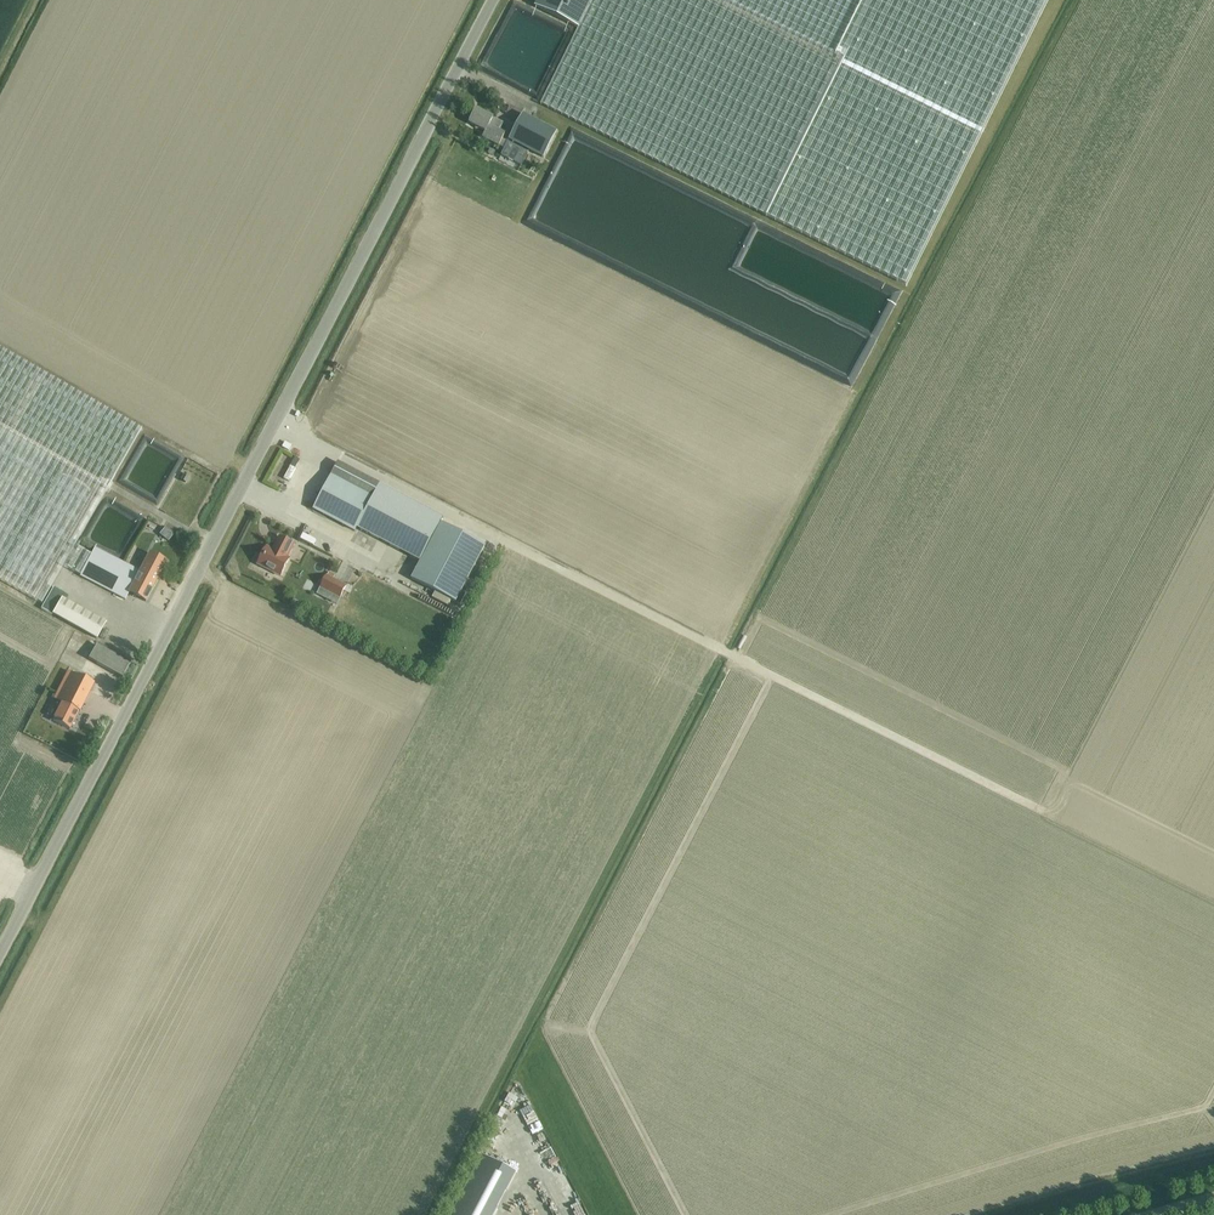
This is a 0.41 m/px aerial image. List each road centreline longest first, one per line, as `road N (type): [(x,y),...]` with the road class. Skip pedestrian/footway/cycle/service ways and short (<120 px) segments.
road 1 (tertiary): [(0,951),(495,0)]
road 2 (track): [(1042,811),(341,456)]

